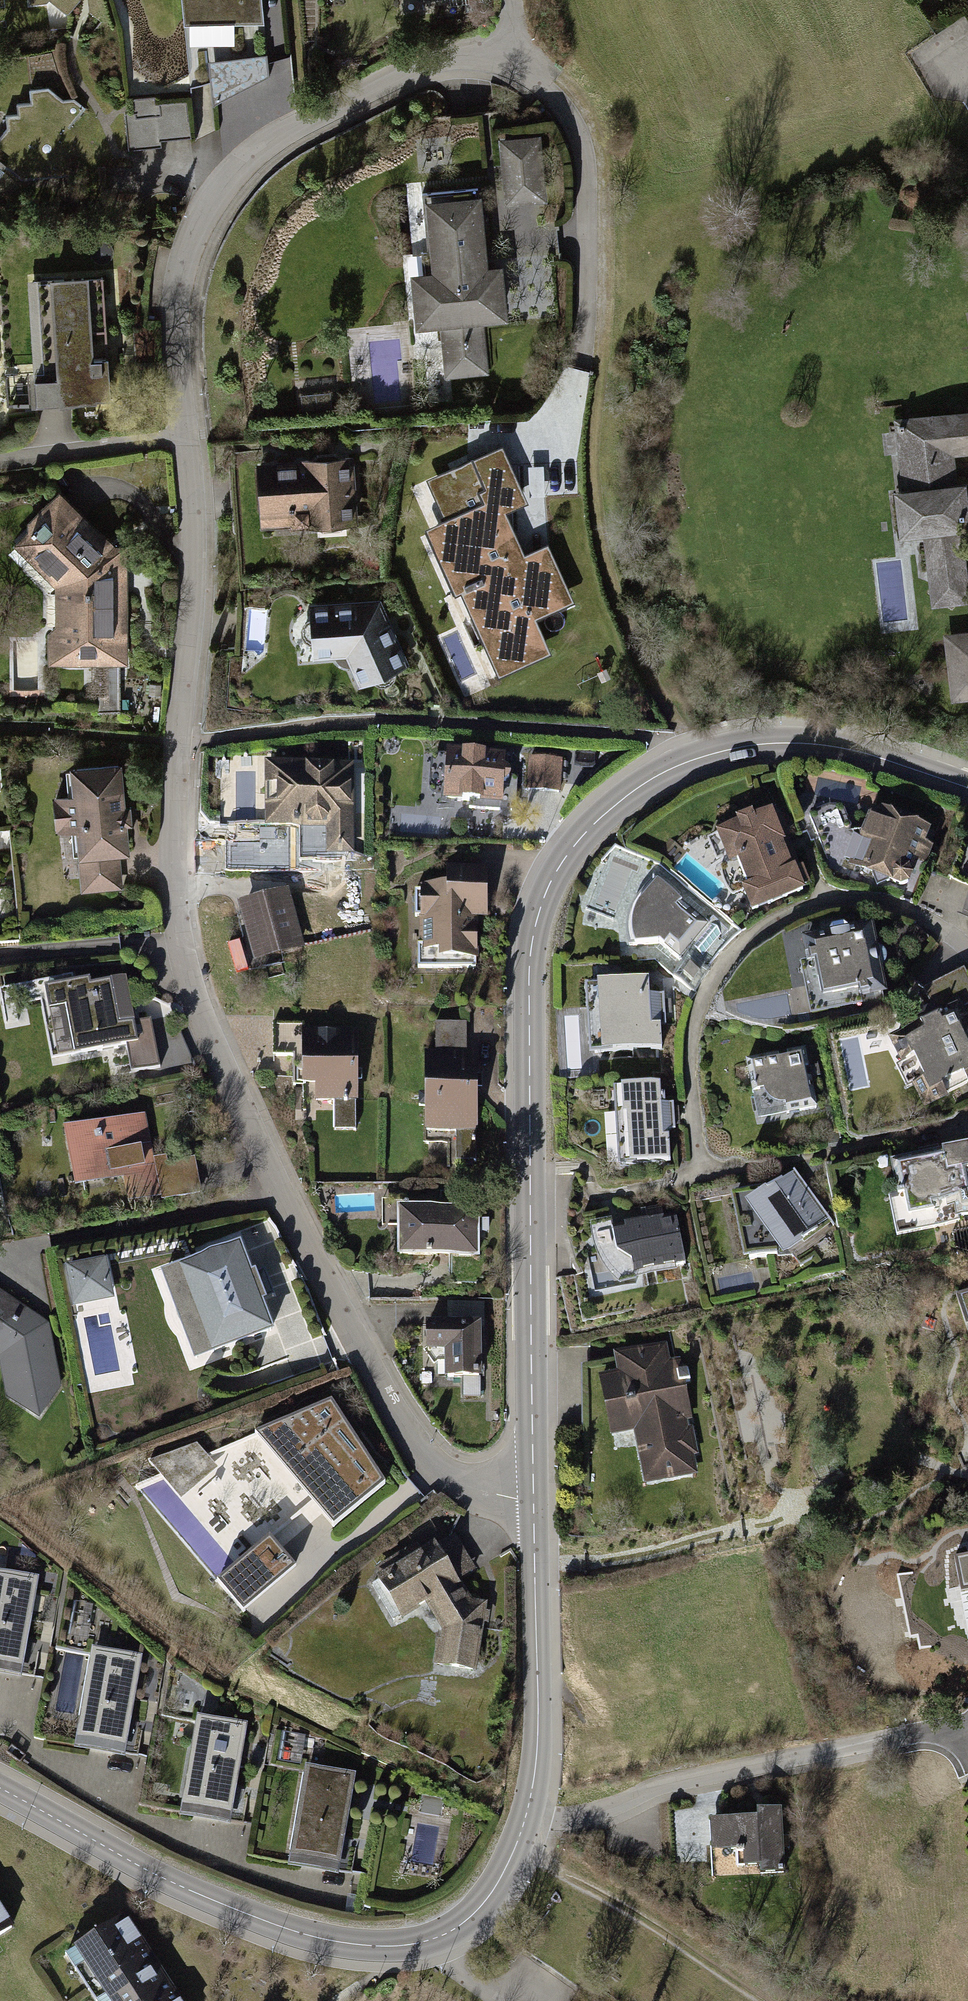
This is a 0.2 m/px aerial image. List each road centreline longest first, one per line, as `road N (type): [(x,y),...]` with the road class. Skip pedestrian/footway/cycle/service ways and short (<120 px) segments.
road 1 (residential): [(191,434),(197,548),(178,879),(198,1002),(285,1197),(412,1440),(443,1472),(472,1487),(535,1499)]
road 2 (residential): [(535,1499),(532,950),(573,849),(658,777),(748,743),(854,747),(967,787)]
road 3 (residential): [(581,363),(589,241),(585,160),(574,121),(518,66),(456,55),(285,136),(217,199),(186,267),(191,434)]
road 4 (residential): [(0,1787),(174,1882),(305,1937),(356,1948),(396,1949),(451,1935),(505,1874),(527,1817)]
road 5 (residential): [(967,948),(935,921),(844,899),(780,917),(734,950),(700,1008),(690,1057),(702,1173)]
road 6 (residential): [(527,1817),(598,1814),(659,1787),(967,1725)]
road 7 (residential): [(527,1817),(537,1746),(535,1499)]
road 8 (residential): [(0,461),(191,434)]

